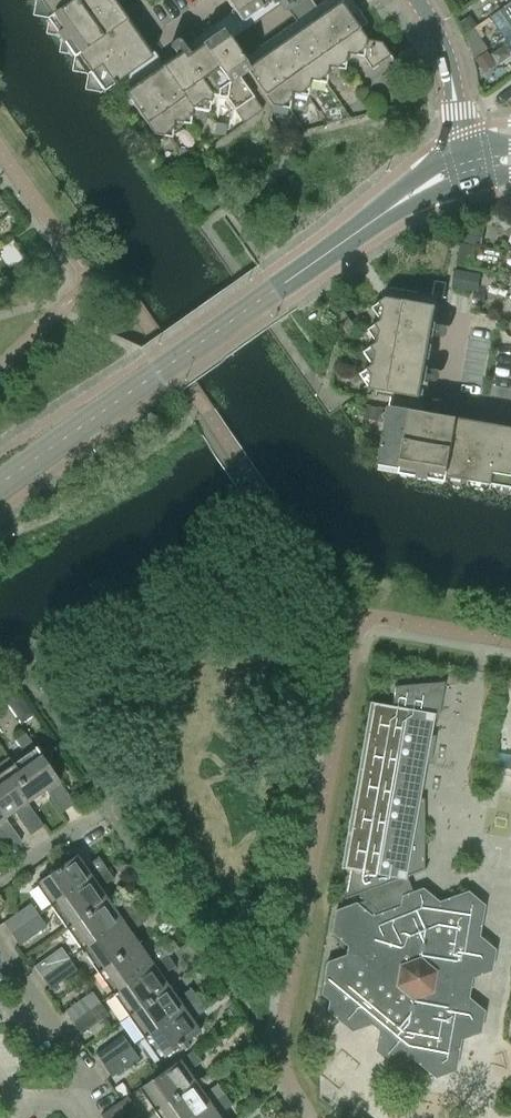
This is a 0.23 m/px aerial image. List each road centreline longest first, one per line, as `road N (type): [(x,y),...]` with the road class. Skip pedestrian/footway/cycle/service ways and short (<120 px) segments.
road 1 (tertiary): [(279,285),(426,182),(472,165)]
road 2 (tertiary): [(0,484),(156,375)]
road 3 (residential): [(0,944),(77,1051),(68,1103)]
road 4 (tertiary): [(279,285),(156,375)]
road 5 (residential): [(462,131),(443,47),(420,0)]

